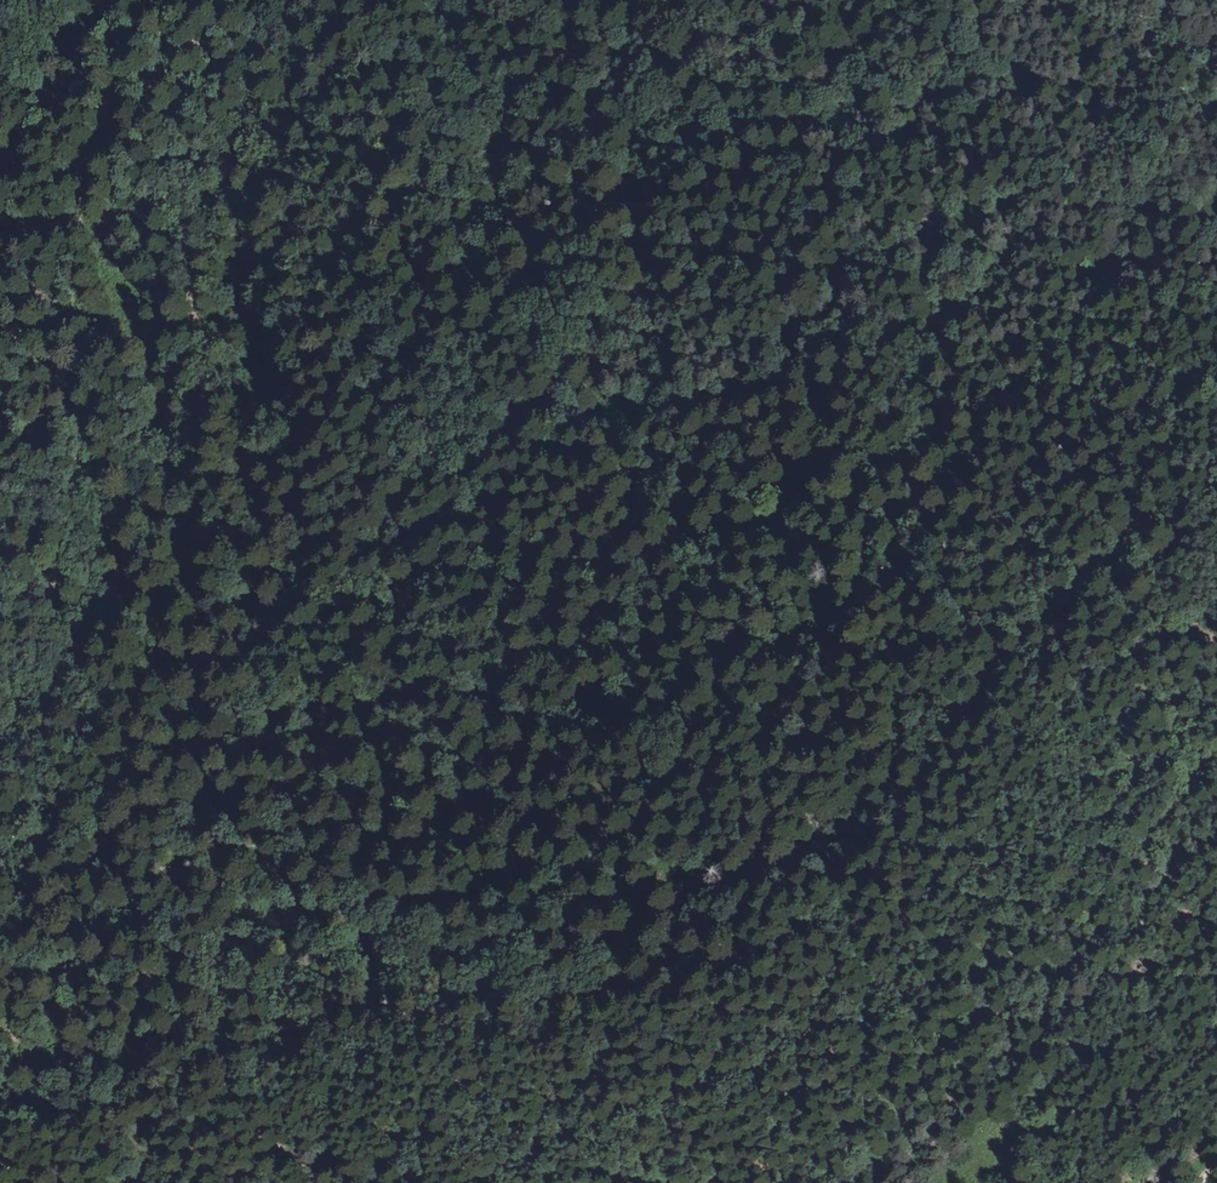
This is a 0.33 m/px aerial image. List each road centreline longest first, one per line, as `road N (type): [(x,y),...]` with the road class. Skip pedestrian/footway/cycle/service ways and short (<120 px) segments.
road 1 (track): [(1216,202),(1188,196),(1081,206),(991,297),(953,362),(926,379),(813,411),(688,477),(644,493),(528,509),(423,546),(289,565)]

